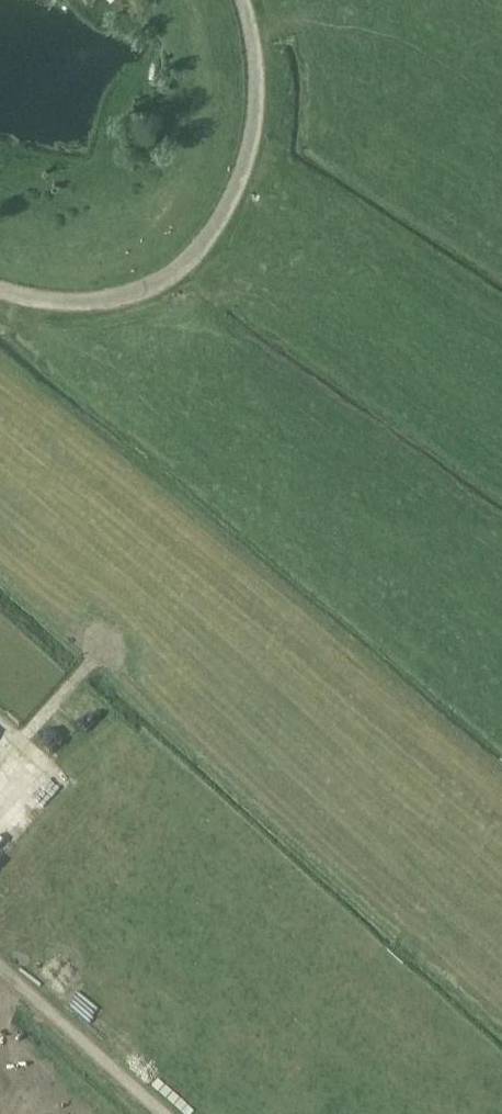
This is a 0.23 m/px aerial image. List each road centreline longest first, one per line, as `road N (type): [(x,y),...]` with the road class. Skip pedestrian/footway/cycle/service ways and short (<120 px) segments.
road 1 (track): [(241,0),(257,69),(253,122),(234,192),(211,230),(176,269),(142,288),(43,301),(0,290)]
road 2 (track): [(167,1113),(0,966)]

